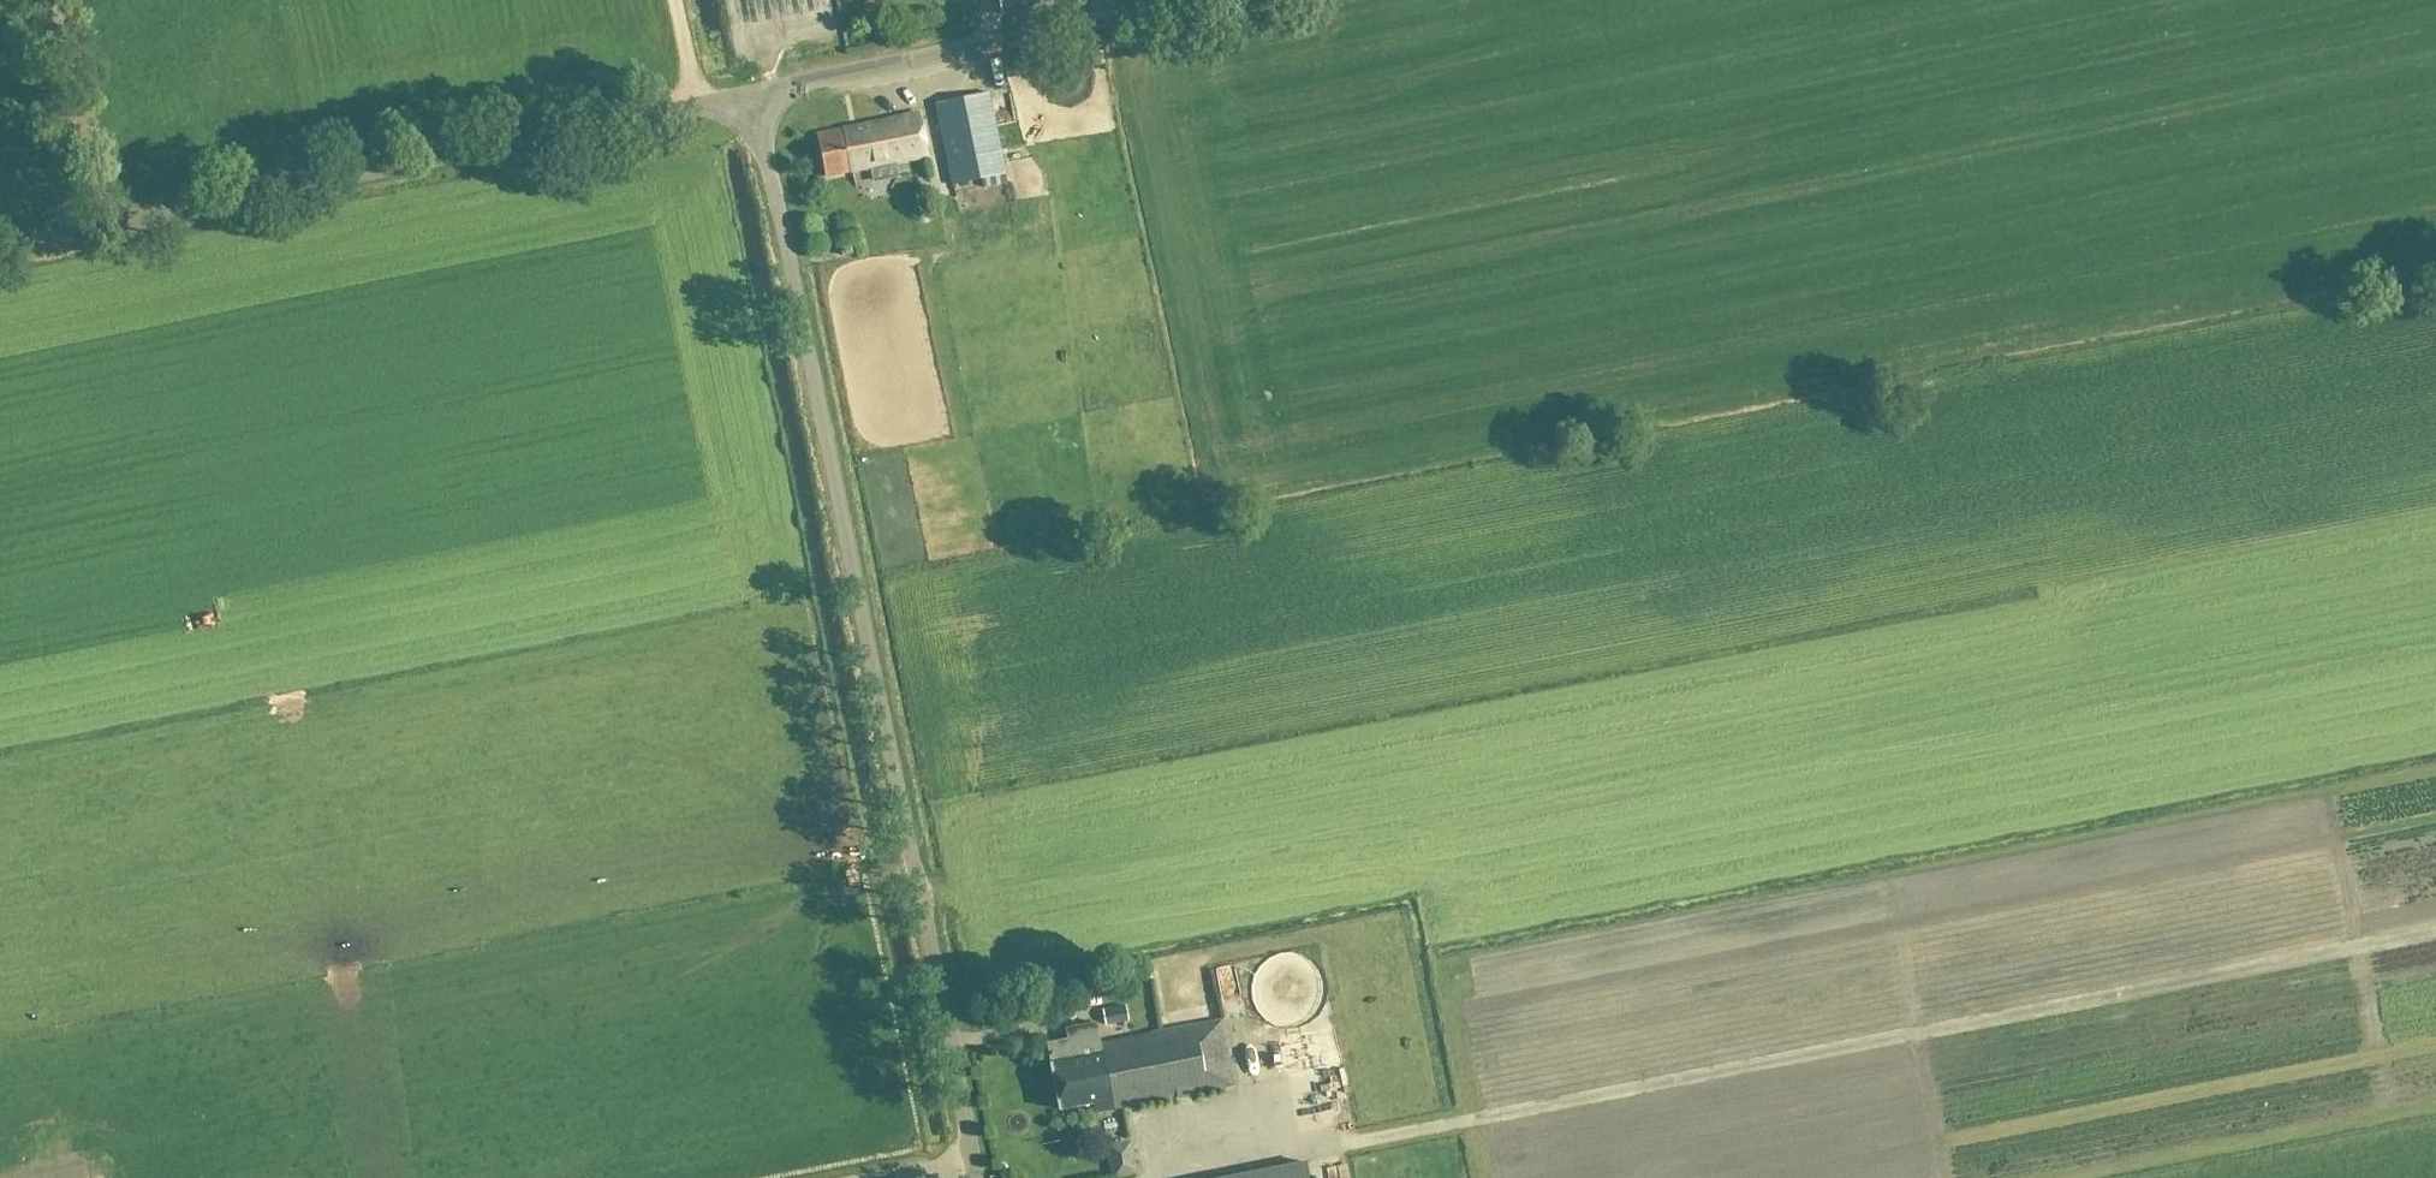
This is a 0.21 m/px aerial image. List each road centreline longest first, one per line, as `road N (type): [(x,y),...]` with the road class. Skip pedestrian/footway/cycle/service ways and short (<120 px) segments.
road 1 (unclassified): [(978,1177),(755,98)]
road 2 (unclassified): [(0,254),(755,98)]
road 3 (unclassified): [(1213,0),(755,98)]

